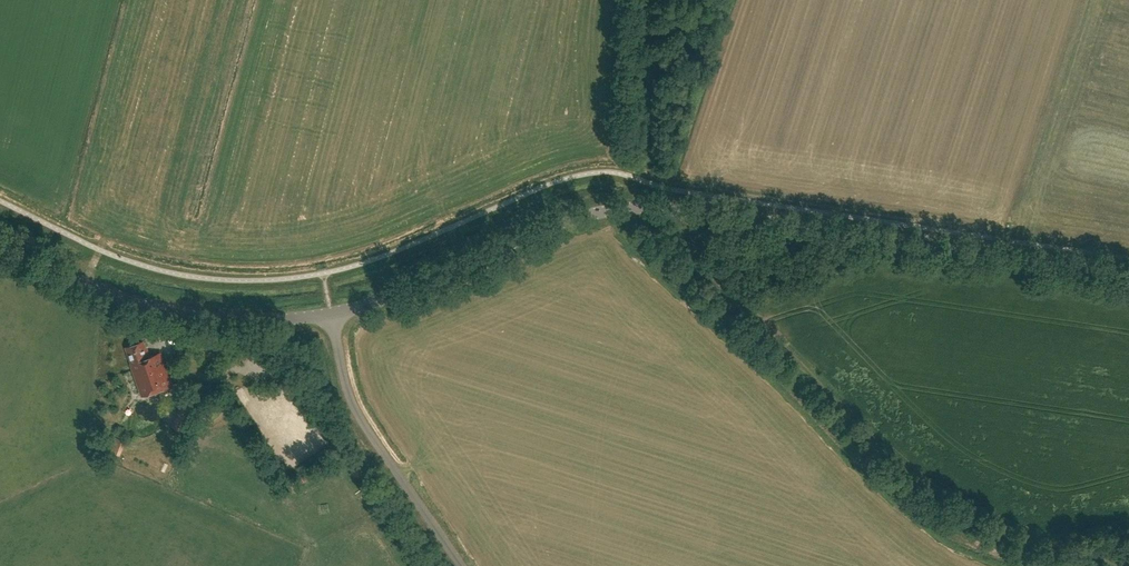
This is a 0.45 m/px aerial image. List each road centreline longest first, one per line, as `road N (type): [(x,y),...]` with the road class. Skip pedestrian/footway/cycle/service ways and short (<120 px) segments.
road 1 (tertiary): [(1128,276),(689,209),(608,209),(331,316)]
road 2 (track): [(690,193),(688,236),(711,287),(893,463),(973,518),(1125,565)]
road 3 (tertiary): [(331,316),(192,316),(86,287),(0,244)]
road 4 (unclassified): [(460,565),(354,409),(331,316)]

